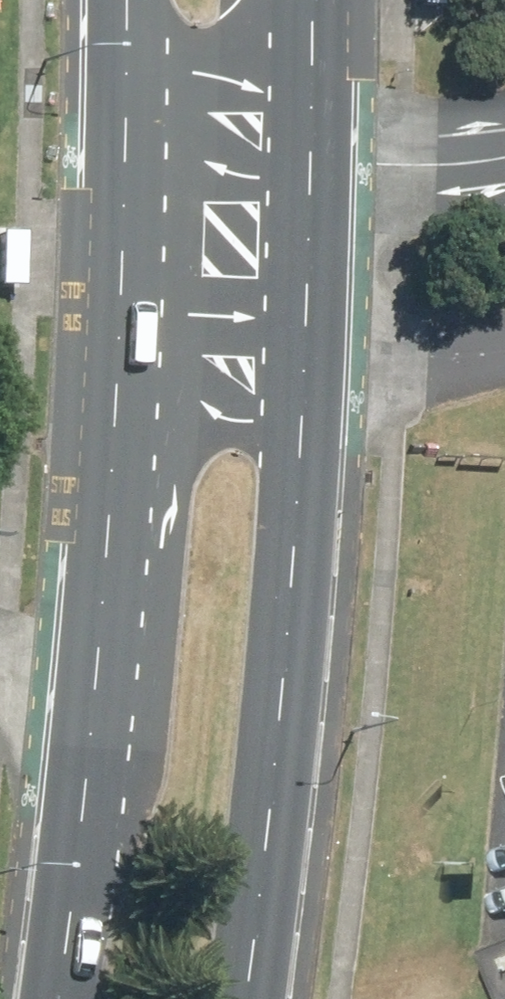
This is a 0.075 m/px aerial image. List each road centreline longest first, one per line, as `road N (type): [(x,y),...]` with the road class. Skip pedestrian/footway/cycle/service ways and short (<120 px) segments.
road 1 (secondary): [(57,998),(86,820),(122,358)]
road 2 (secondary): [(310,367),(247,998)]
road 3 (secondary): [(128,141),(165,105),(202,94),(240,96),(323,153)]
road 4 (secondary): [(122,358),(128,141)]
road 5 (secondary): [(323,153),(310,367)]
road 6 (secondary): [(310,367),(275,393),(201,404),(160,391),(122,358)]
road 7 (secondary): [(323,153),(279,171),(209,178),(171,173),(128,141)]
road 8 (secondary): [(122,358),(168,335),(212,331),(255,337),(310,367)]
road 9 (secondary): [(322,0),(323,153)]
road 10 (secondary): [(128,141),(128,0)]

